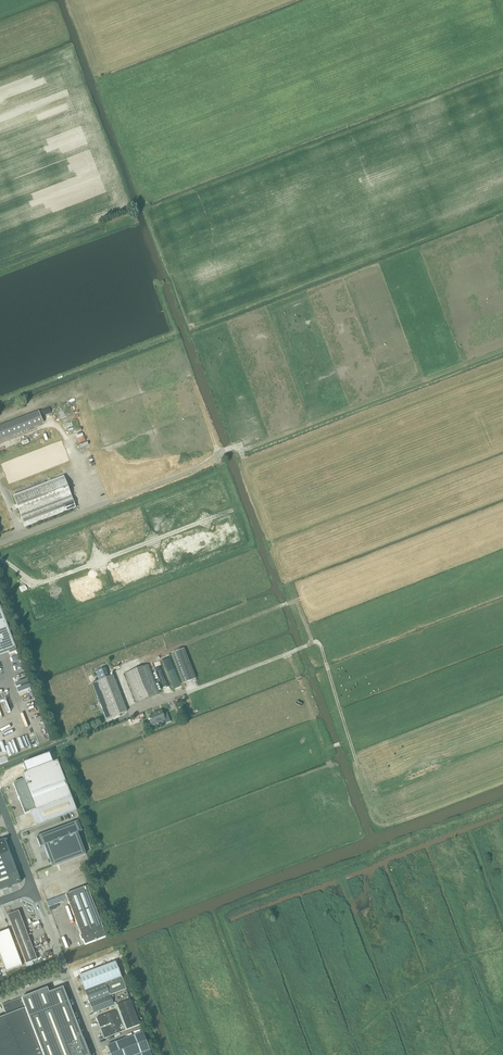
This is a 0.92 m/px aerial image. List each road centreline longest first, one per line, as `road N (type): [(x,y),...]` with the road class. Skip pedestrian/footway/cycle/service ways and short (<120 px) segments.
road 1 (track): [(176,698),(315,642),(323,645),(358,763)]
road 2 (track): [(241,451),(502,350)]
road 3 (track): [(109,502),(230,448),(243,460)]

